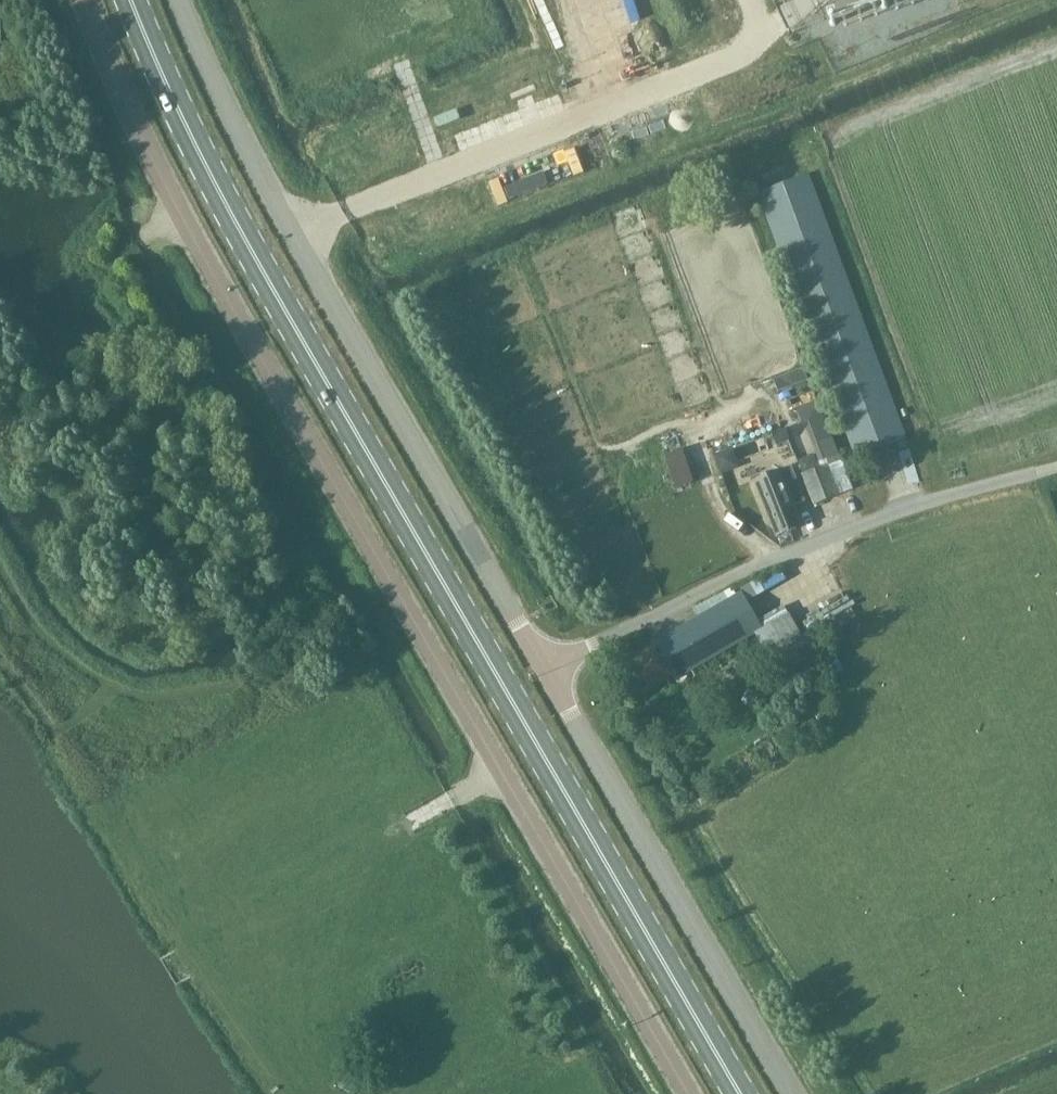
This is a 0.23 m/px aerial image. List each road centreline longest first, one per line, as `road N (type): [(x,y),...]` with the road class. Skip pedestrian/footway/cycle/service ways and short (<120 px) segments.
road 1 (primary): [(740,1093),(218,190),(132,0)]
road 2 (unclassified): [(84,0),(200,251),(687,1093)]
road 3 (unclassified): [(547,670),(295,237),(180,0)]
road 4 (unclassified): [(547,670),(818,541),(1056,465)]
road 5 (unclassified): [(795,1093),(547,670)]

